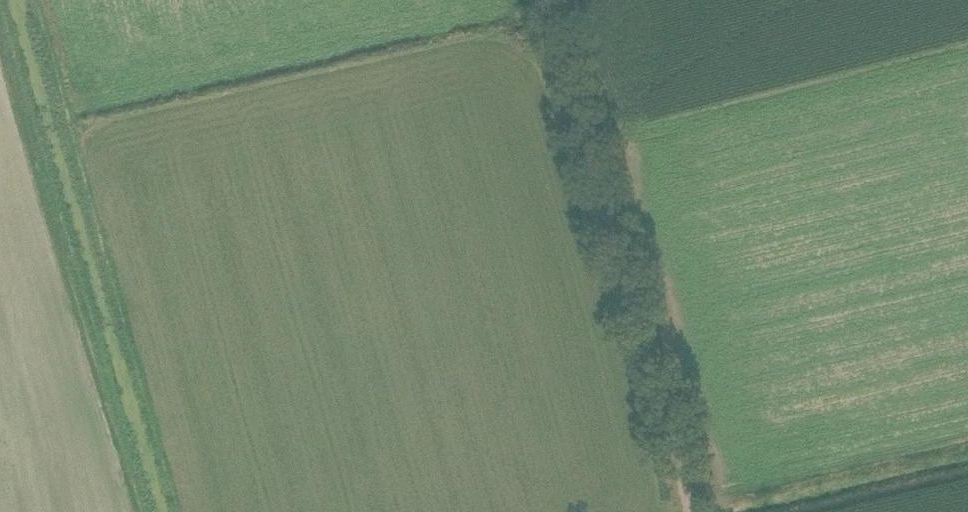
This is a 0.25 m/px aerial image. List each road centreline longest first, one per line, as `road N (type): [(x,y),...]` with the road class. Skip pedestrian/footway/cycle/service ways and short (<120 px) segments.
road 1 (track): [(543,0),(689,511)]

